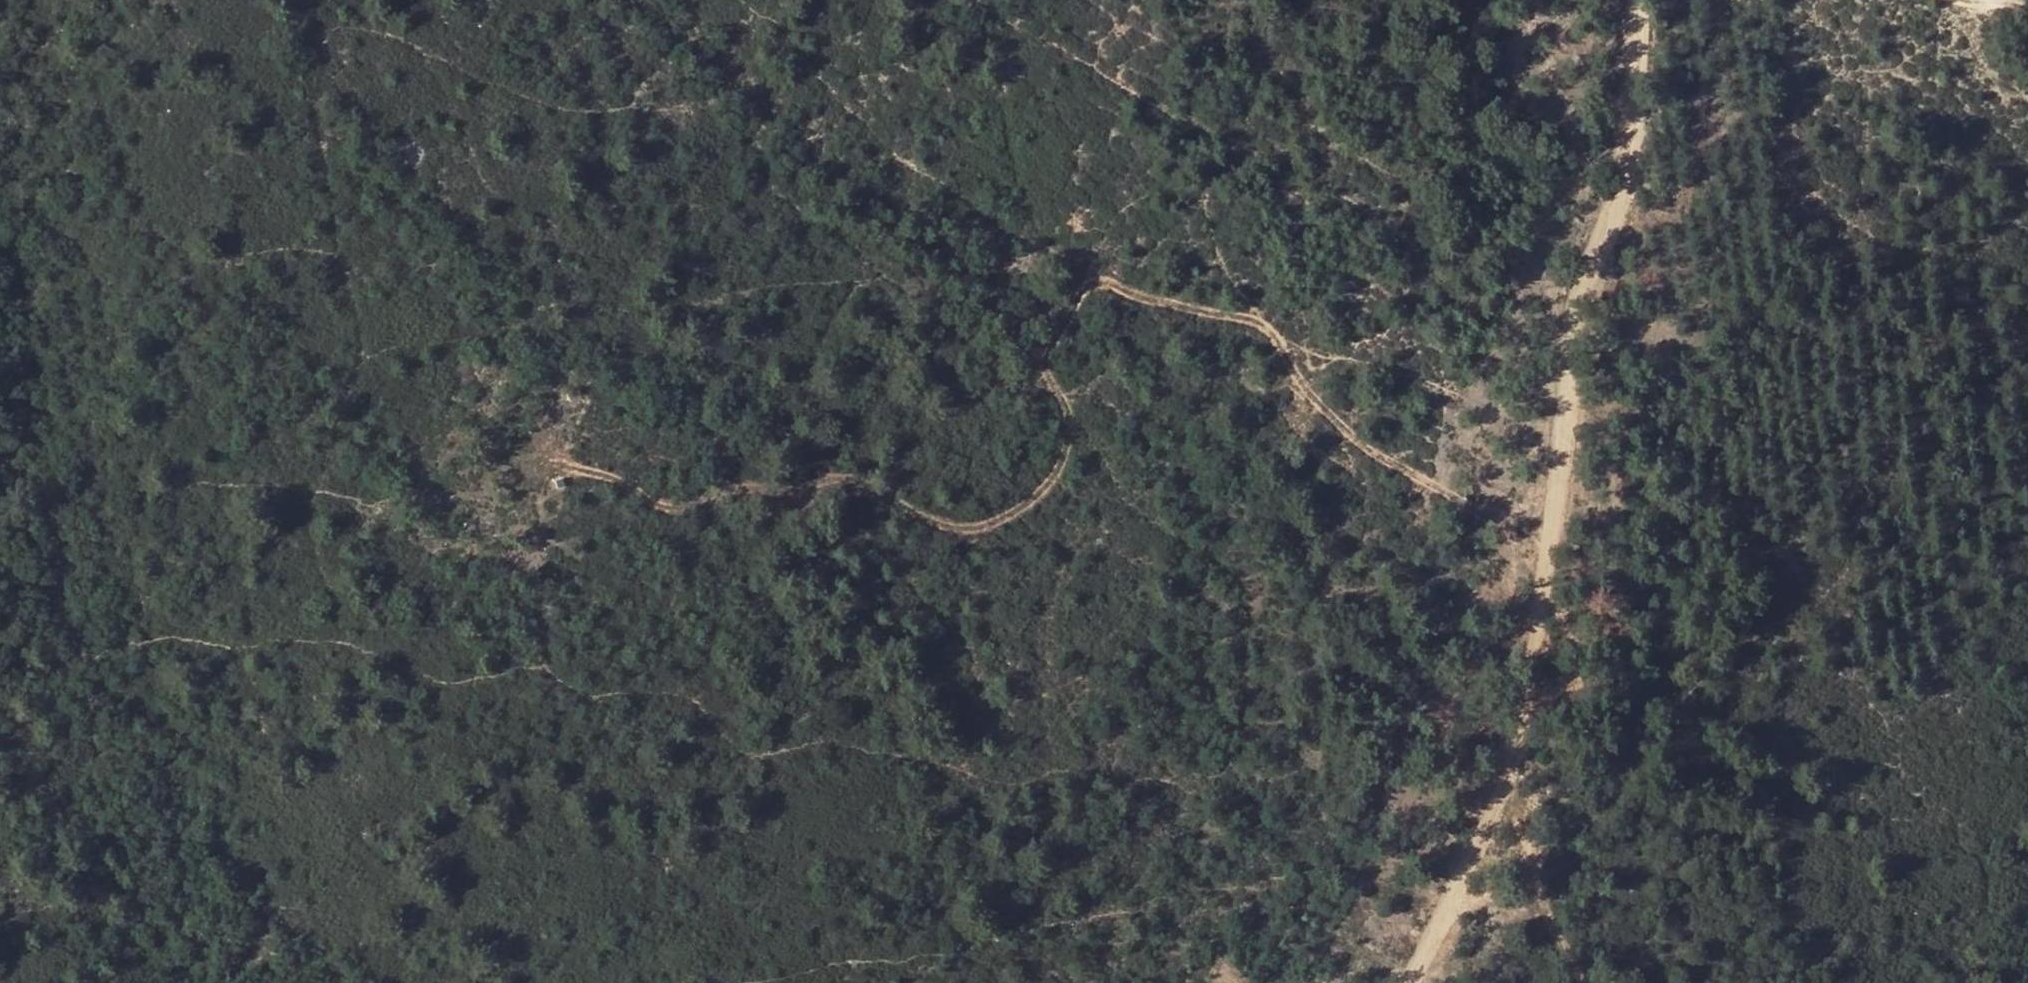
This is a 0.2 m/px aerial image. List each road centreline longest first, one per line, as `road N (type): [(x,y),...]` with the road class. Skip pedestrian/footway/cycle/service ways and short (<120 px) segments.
road 1 (track): [(1408,982),(1470,875),(1524,719),(1566,369),(1634,126),(1643,0)]
road 2 (track): [(1580,982),(1527,861),(1507,780)]

